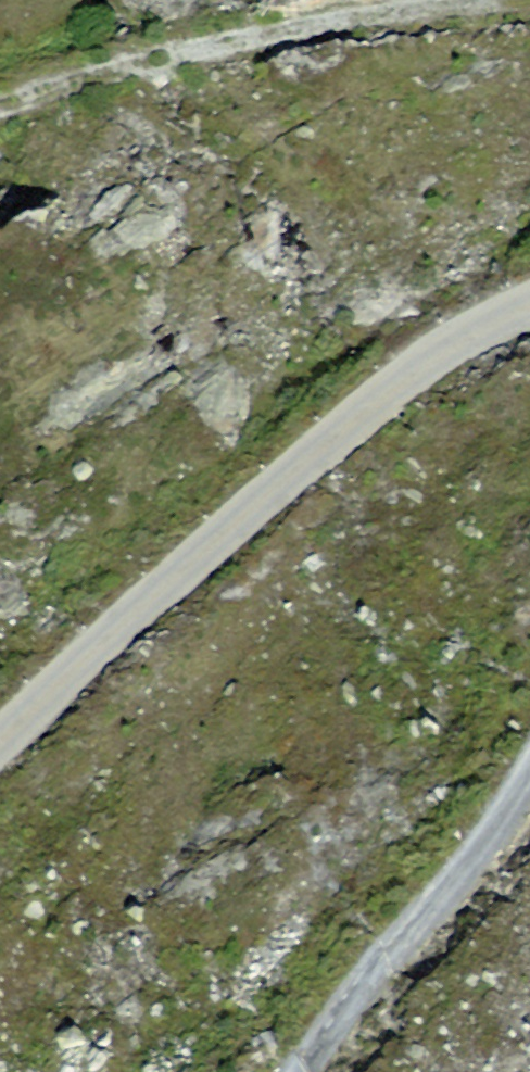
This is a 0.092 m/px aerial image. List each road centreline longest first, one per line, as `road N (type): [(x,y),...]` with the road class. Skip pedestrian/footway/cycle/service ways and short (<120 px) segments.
road 1 (unclassified): [(0,741),(291,469),(395,387),(529,304)]
road 2 (track): [(529,1),(312,19),(112,66),(0,103)]
road 3 (track): [(529,769),(470,862),(374,965),(296,1071)]

